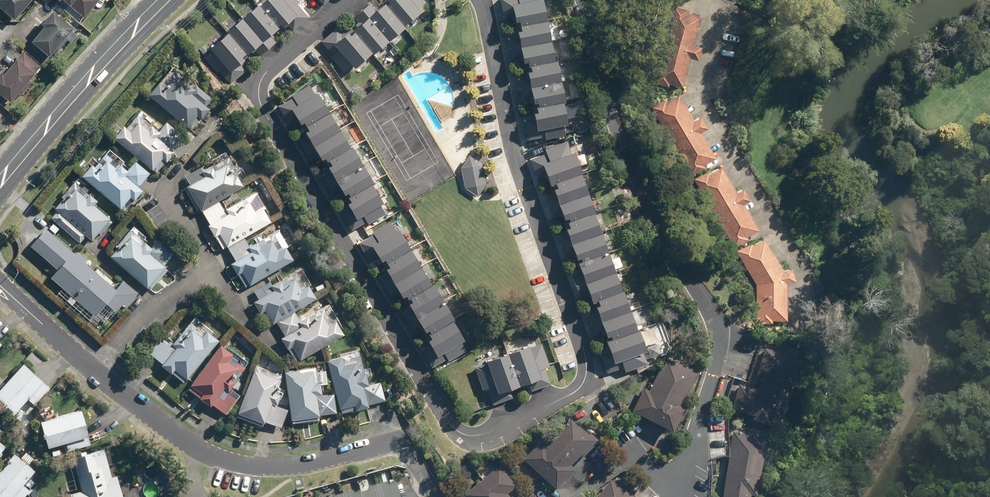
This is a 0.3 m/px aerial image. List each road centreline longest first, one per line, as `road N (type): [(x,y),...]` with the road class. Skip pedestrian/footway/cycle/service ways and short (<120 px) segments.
road 1 (residential): [(579,0),(620,140),(718,330),(688,487)]
road 2 (residential): [(401,441),(280,468),(197,450),(0,284)]
road 3 (tertiary): [(0,182),(160,5)]

